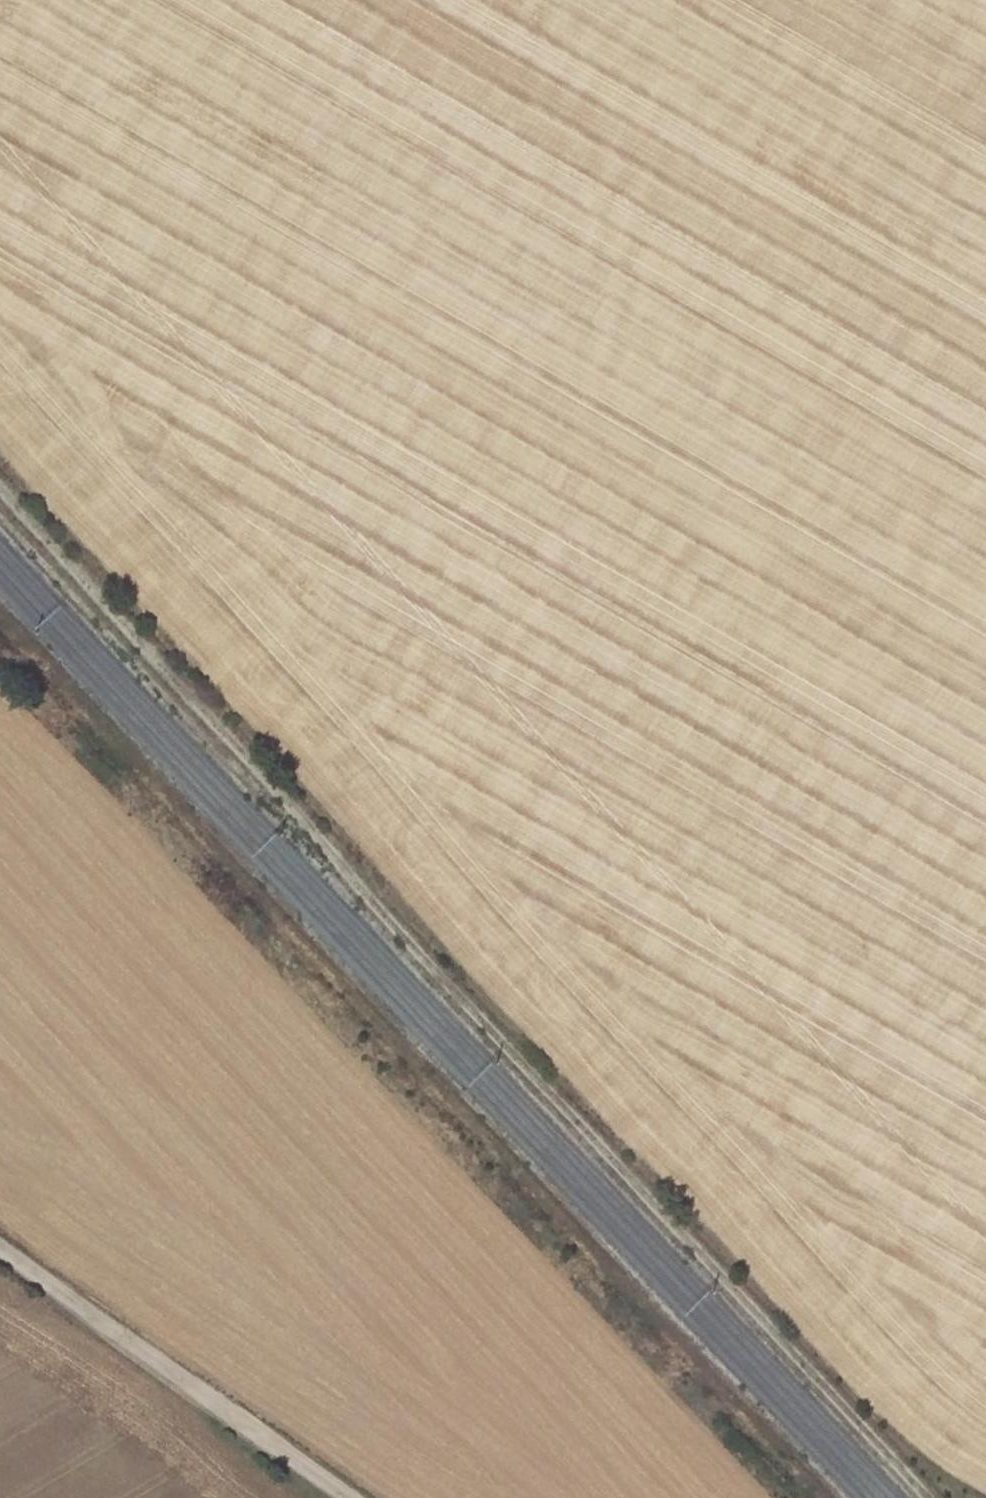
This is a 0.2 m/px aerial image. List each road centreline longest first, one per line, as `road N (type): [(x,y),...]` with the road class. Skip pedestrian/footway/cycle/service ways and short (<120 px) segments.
road 1 (track): [(339,1497),(0,1242)]

